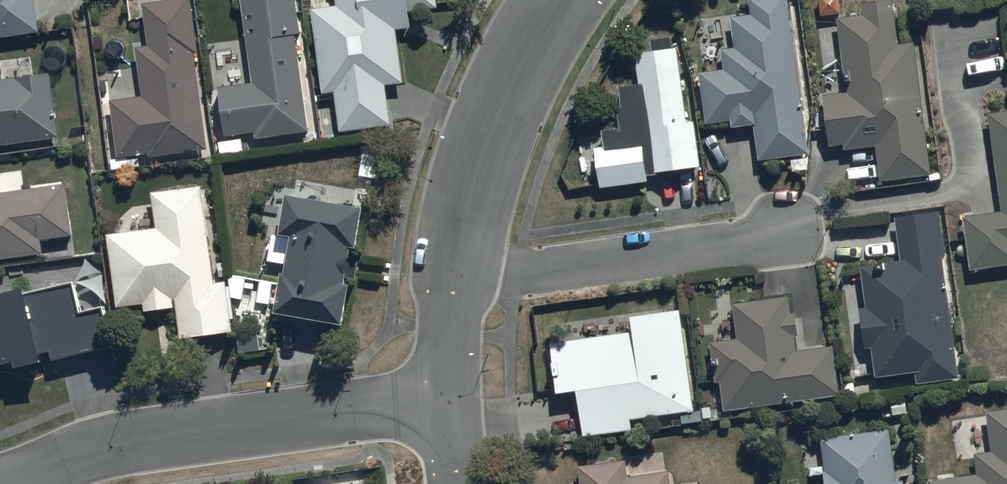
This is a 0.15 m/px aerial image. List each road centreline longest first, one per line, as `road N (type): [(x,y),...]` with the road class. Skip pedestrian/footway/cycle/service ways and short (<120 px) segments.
road 1 (residential): [(14,483),(126,442),(450,398)]
road 2 (residential): [(452,276),(781,239)]
road 3 (residential): [(452,276),(488,167),(539,56),(576,0)]
road 4 (residential): [(450,398),(452,276)]

